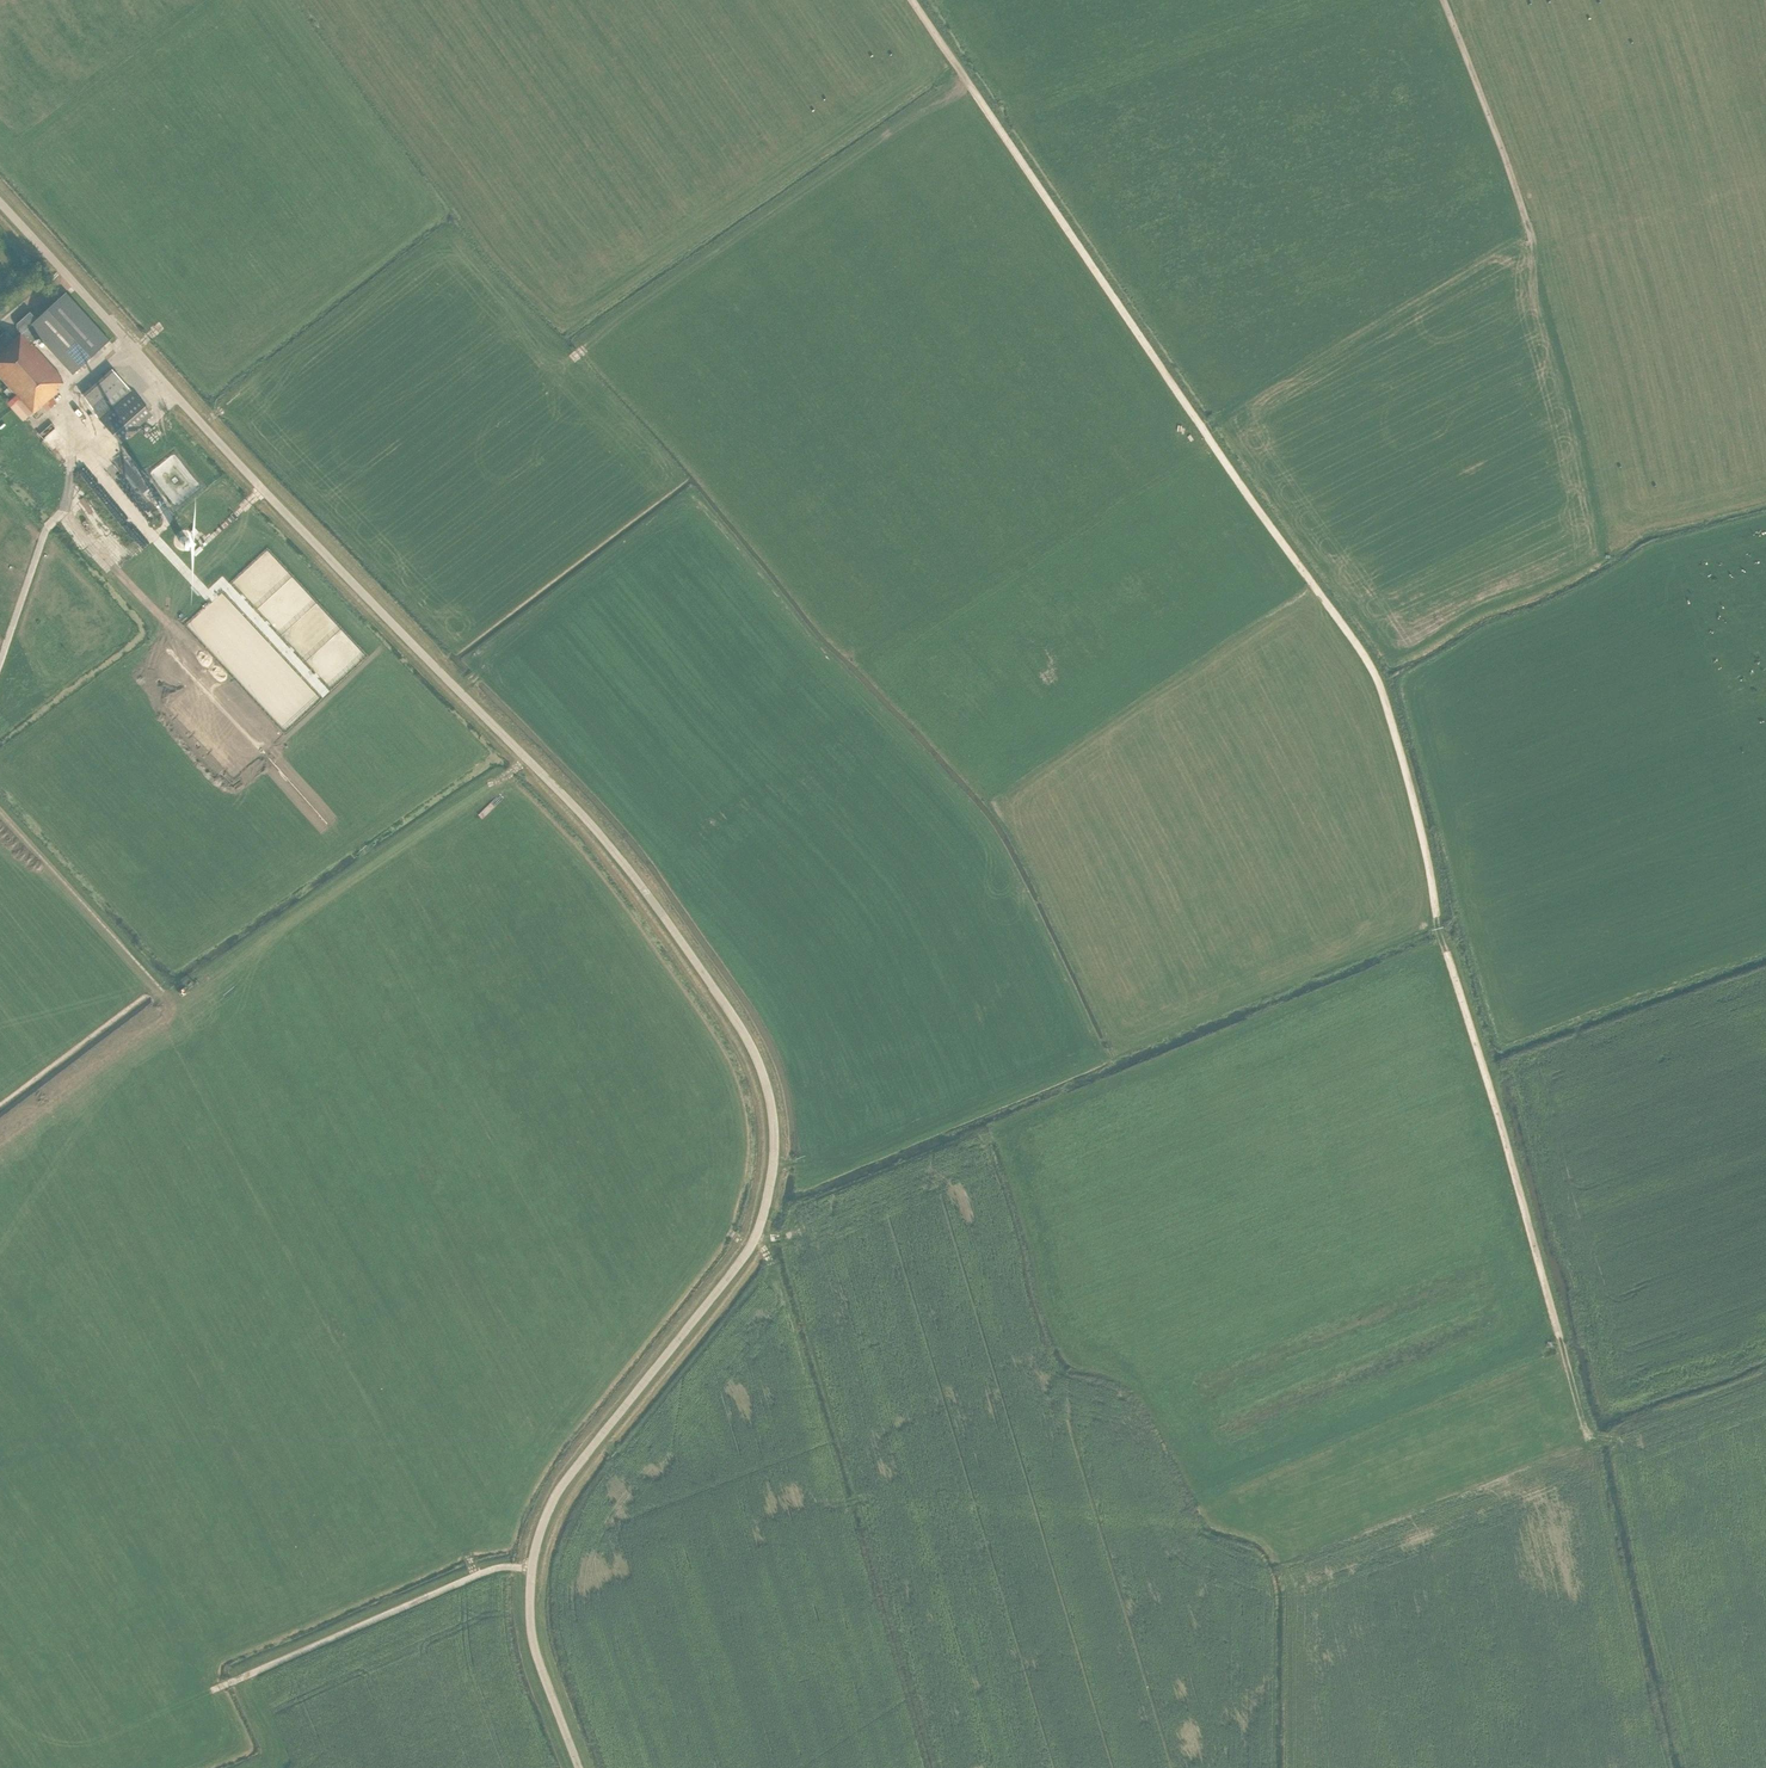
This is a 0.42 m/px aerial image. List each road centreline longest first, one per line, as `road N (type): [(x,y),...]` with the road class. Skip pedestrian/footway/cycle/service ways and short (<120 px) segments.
road 1 (unclassified): [(580,1767),(534,1650),(532,1566),(543,1518),(565,1479),(749,1250),(771,1181),(774,1125),(763,1076),(743,1032),(601,834),(309,539),(0,203)]

